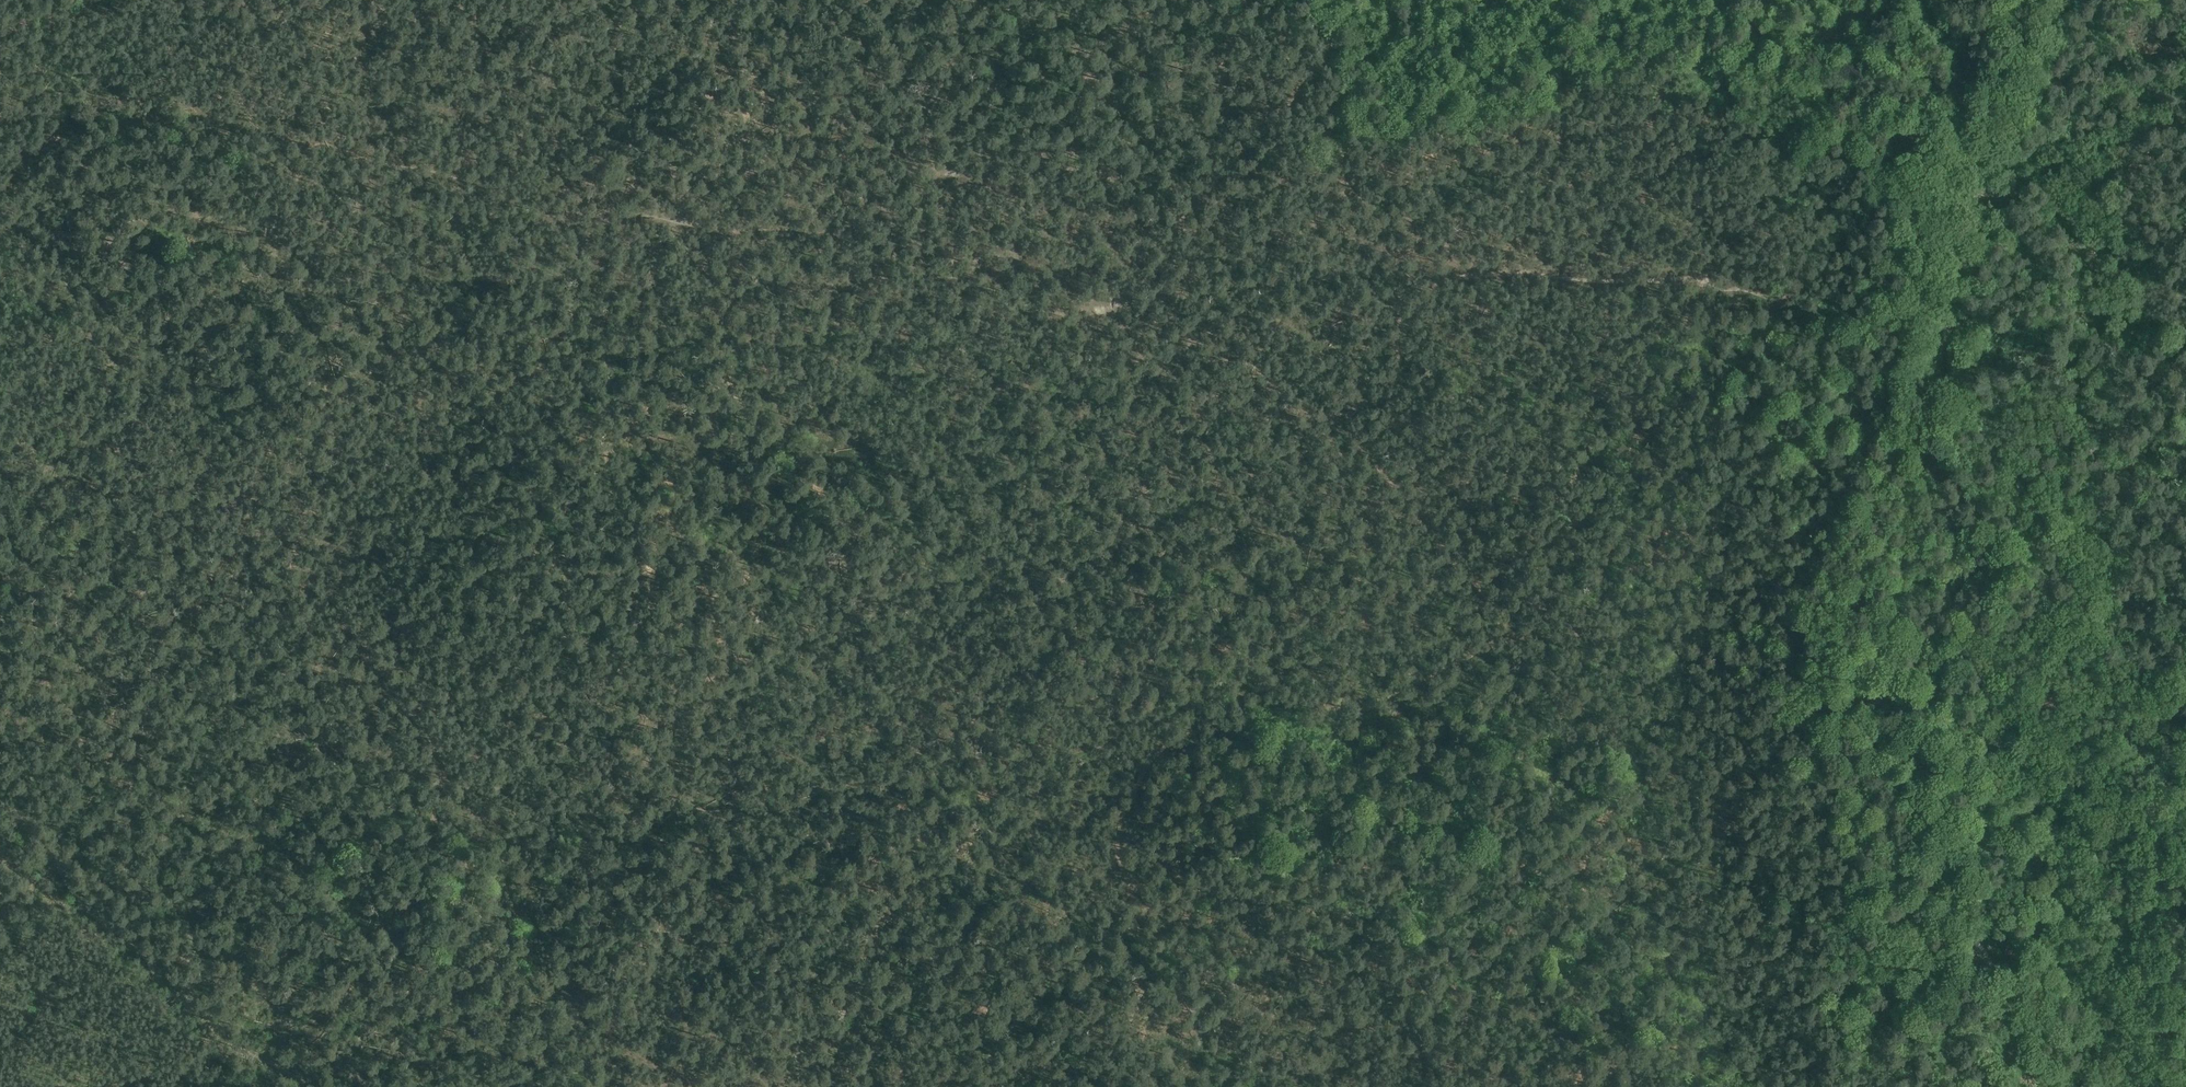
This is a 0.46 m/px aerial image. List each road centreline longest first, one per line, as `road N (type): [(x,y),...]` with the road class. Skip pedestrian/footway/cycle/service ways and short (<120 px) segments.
road 1 (track): [(1963,272),(1929,408),(1875,717),(2047,1086)]
road 2 (track): [(0,790),(91,906),(245,1050),(316,1086)]
road 3 (track): [(2032,0),(1987,164)]

